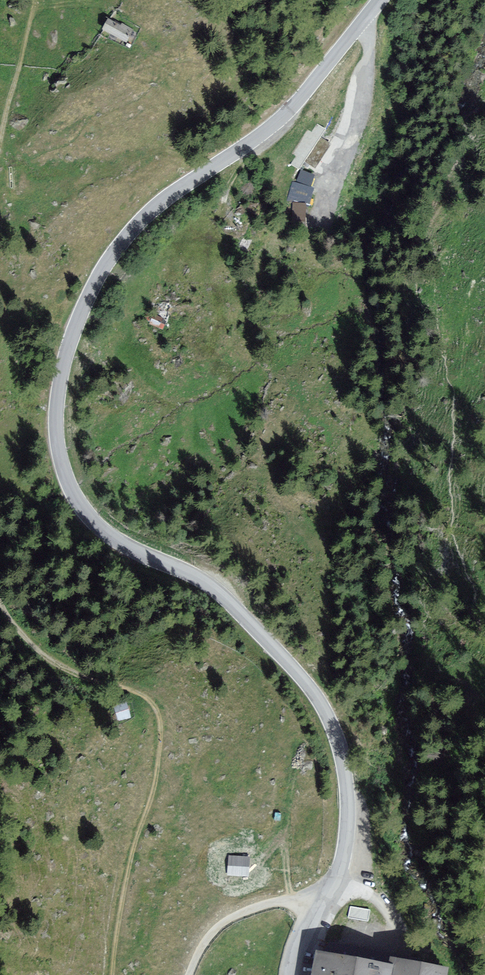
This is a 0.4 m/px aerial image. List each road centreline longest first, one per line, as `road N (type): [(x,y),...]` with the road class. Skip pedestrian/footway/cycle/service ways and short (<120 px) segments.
road 1 (tertiary): [(288,974),(297,935),(334,878),(345,844),(345,782),(330,724),(299,675),(217,593),(121,543),(88,514),(63,467),(58,406),(76,326),(117,249),(156,206),(286,113),(380,0)]
road 2 (track): [(113,974),(132,865),(156,793),(162,719),(148,698),(44,661),(0,600)]
road 3 (track): [(189,974),(204,942),(234,916),(280,900),(319,899)]
road 4 (track): [(0,145),(32,0)]

